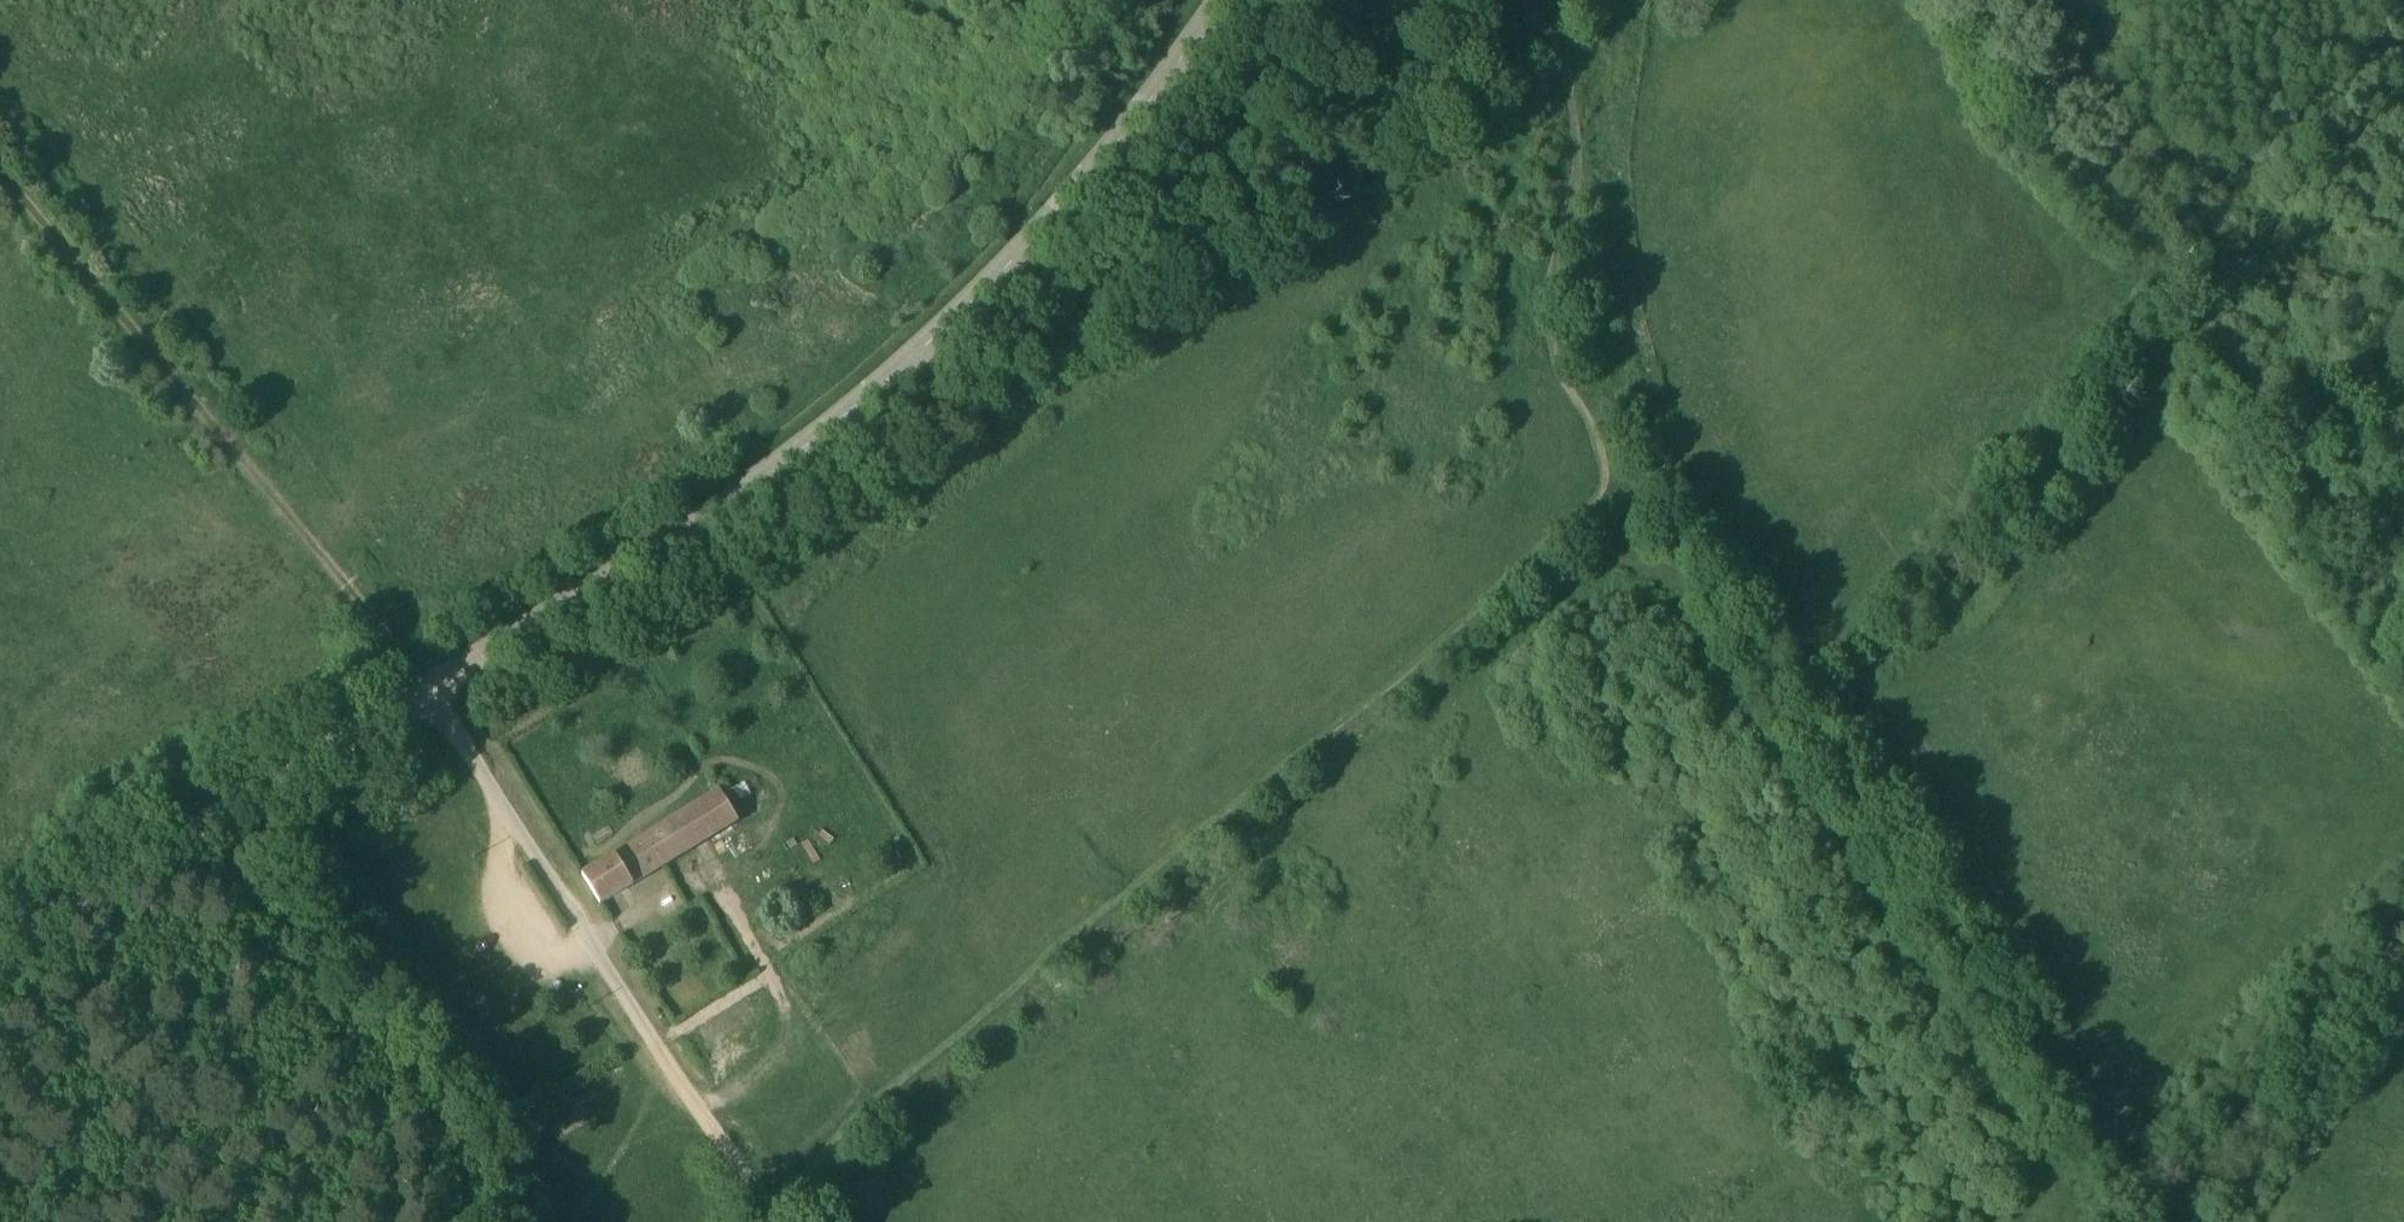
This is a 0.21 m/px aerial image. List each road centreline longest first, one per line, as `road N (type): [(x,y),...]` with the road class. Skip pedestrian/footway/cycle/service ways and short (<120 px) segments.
road 1 (tertiary): [(0,949),(724,507),(832,425),(1065,205),(1222,0)]
road 2 (track): [(426,689),(702,1119)]

